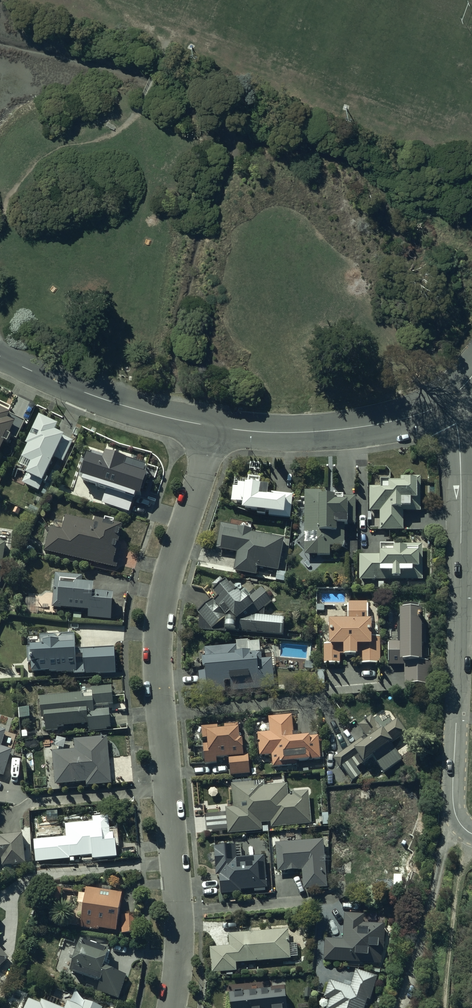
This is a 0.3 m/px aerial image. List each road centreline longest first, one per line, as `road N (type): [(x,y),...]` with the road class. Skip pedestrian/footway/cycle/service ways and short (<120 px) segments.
road 1 (residential): [(213,427),(159,627),(179,911),(169,1007)]
road 2 (residential): [(471,834),(453,802),(459,440),(443,402)]
road 3 (tertiary): [(213,427),(331,431),(397,422),(443,402)]
road 4 (tertiary): [(0,356),(87,394),(213,427)]

